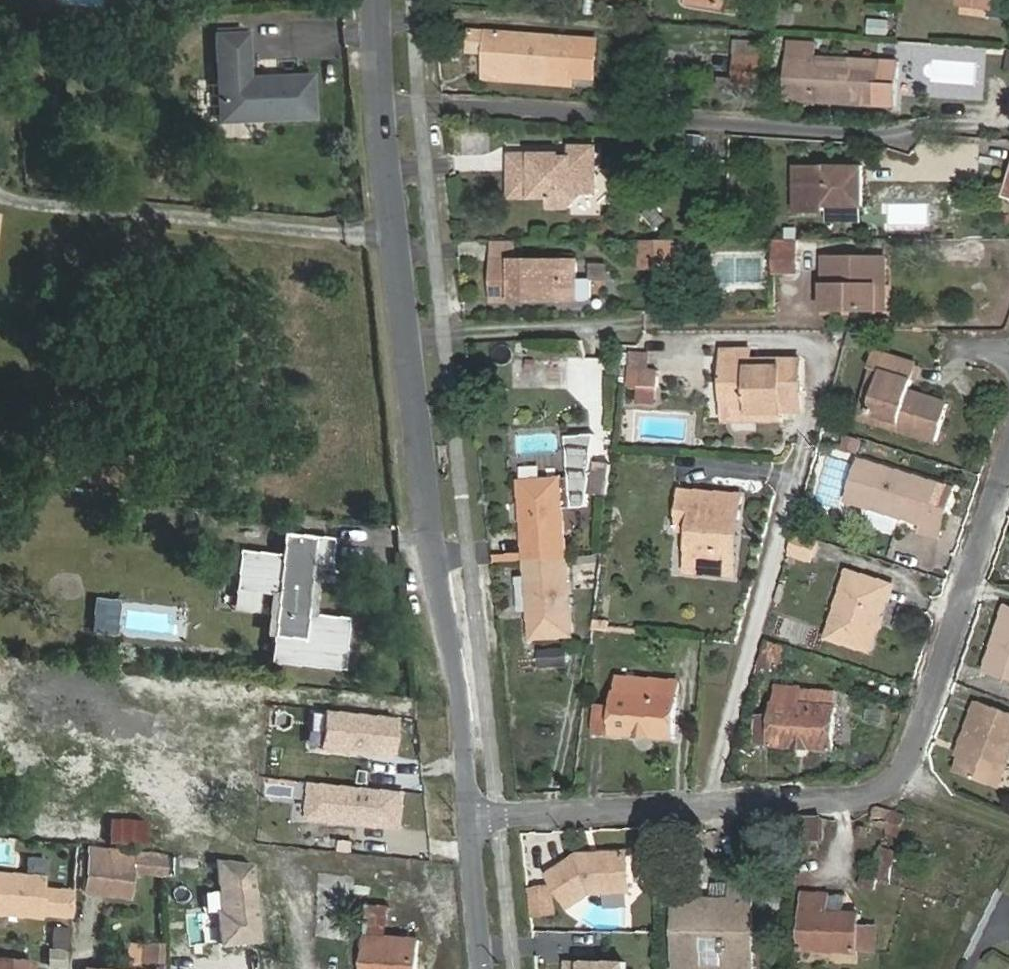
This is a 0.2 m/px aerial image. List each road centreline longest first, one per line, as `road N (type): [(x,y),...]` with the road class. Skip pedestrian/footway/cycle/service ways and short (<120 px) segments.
road 1 (residential): [(471,810),(383,103),(381,0)]
road 2 (residential): [(471,810),(895,786),(1008,441)]
road 3 (residential): [(486,968),(471,810)]

